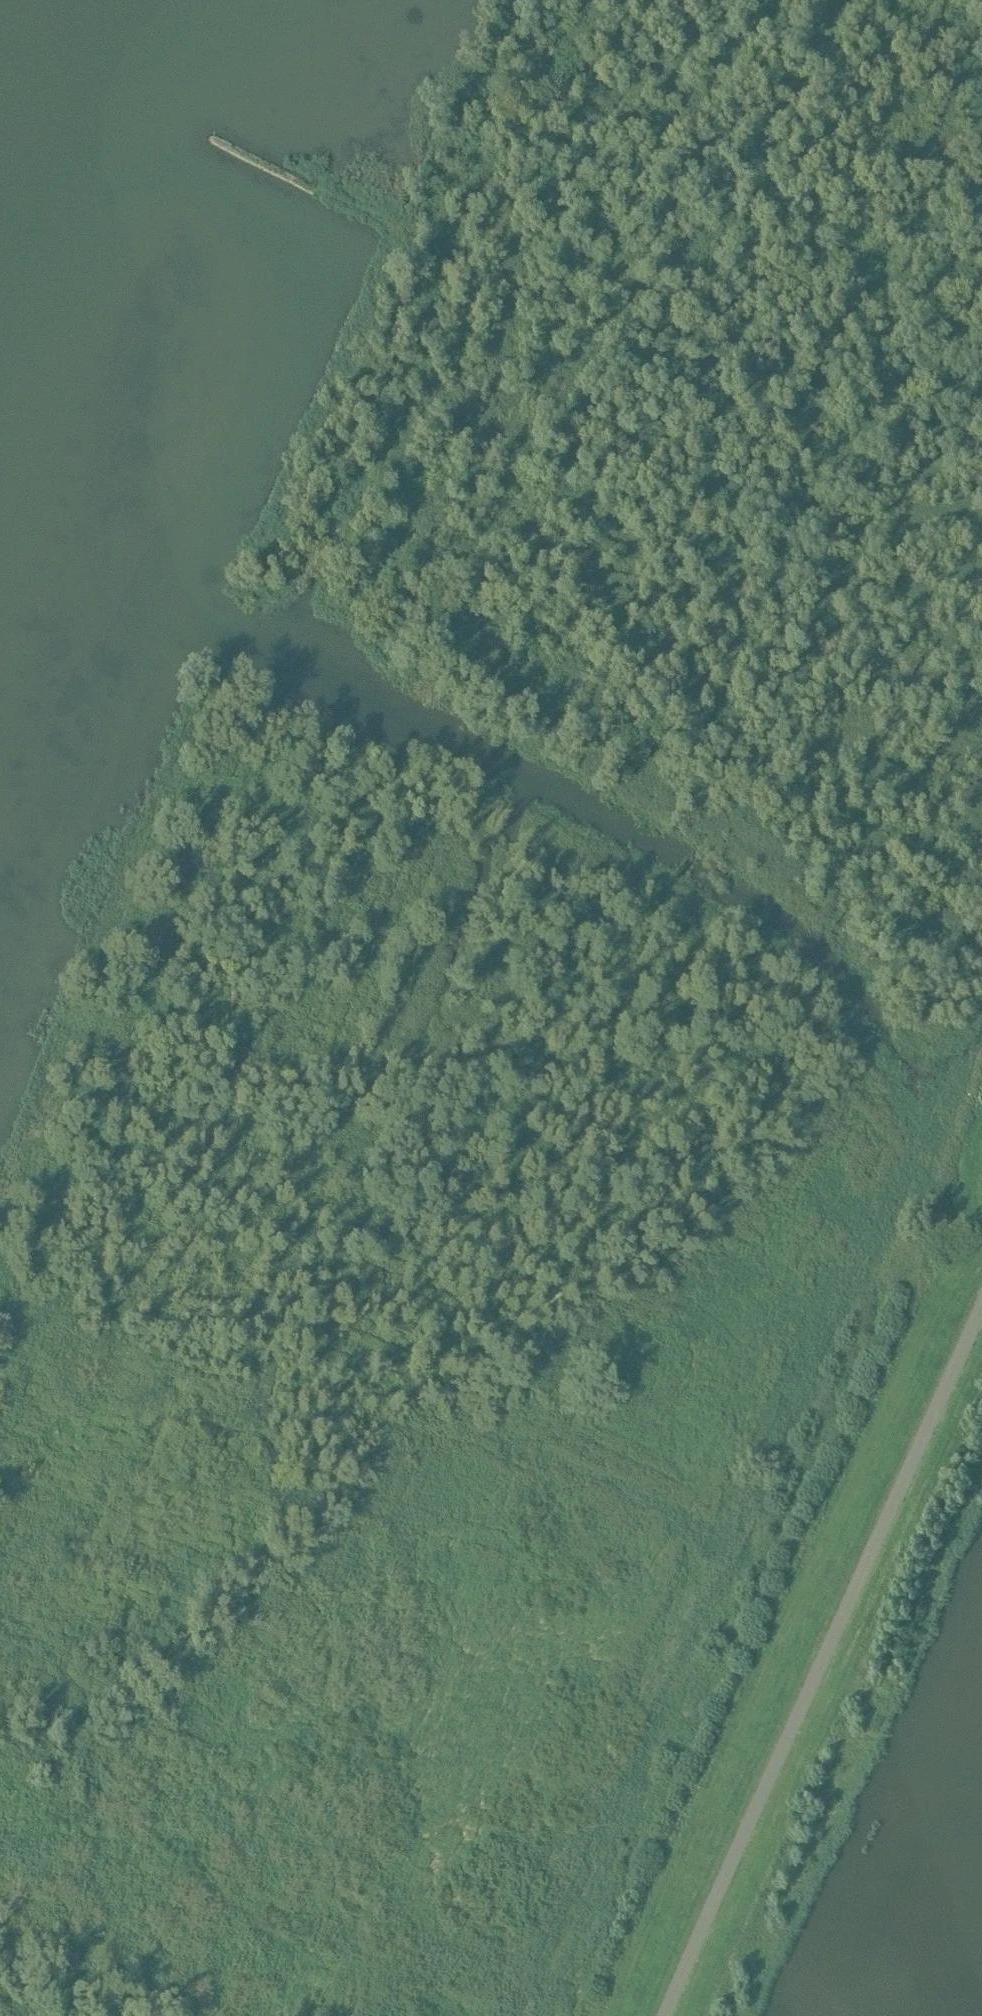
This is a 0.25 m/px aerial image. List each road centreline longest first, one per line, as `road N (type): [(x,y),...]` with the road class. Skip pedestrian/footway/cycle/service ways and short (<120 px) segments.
road 1 (unclassified): [(981,1310),(666,2015)]

